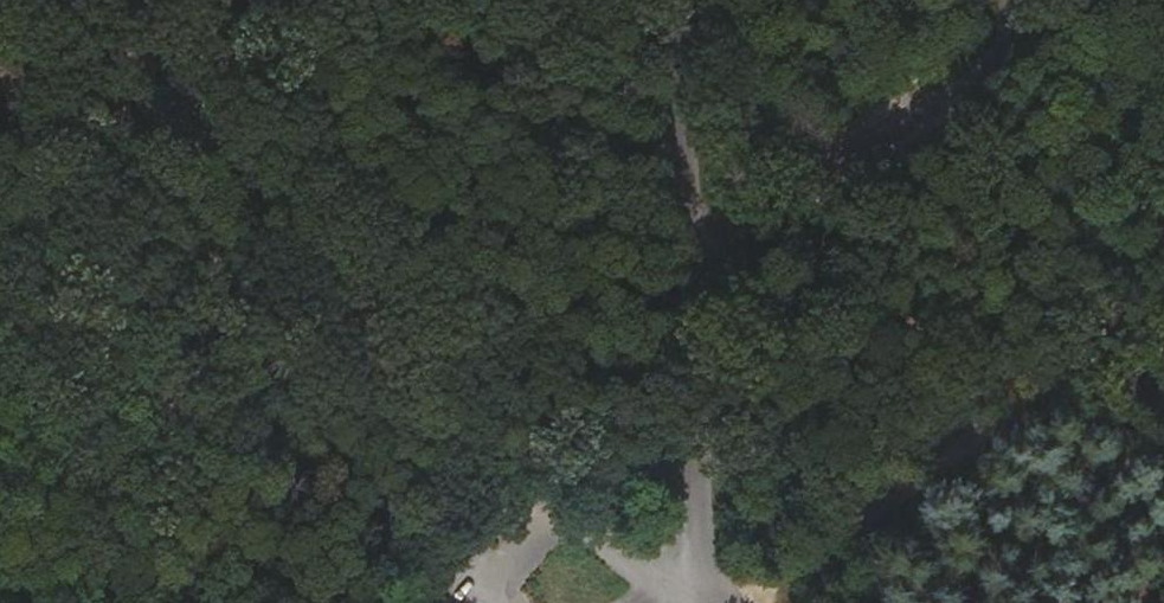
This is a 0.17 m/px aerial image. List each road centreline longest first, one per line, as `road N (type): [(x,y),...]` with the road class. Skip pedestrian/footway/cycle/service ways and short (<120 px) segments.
road 1 (track): [(563,513),(369,377),(0,87)]
road 2 (unclassified): [(688,602),(688,246),(675,0)]
road 3 (track): [(697,602),(1020,406),(1163,299)]
road 4 (track): [(446,0),(451,62),(554,119),(684,174)]
road 5 (unclassified): [(681,602),(563,513)]

